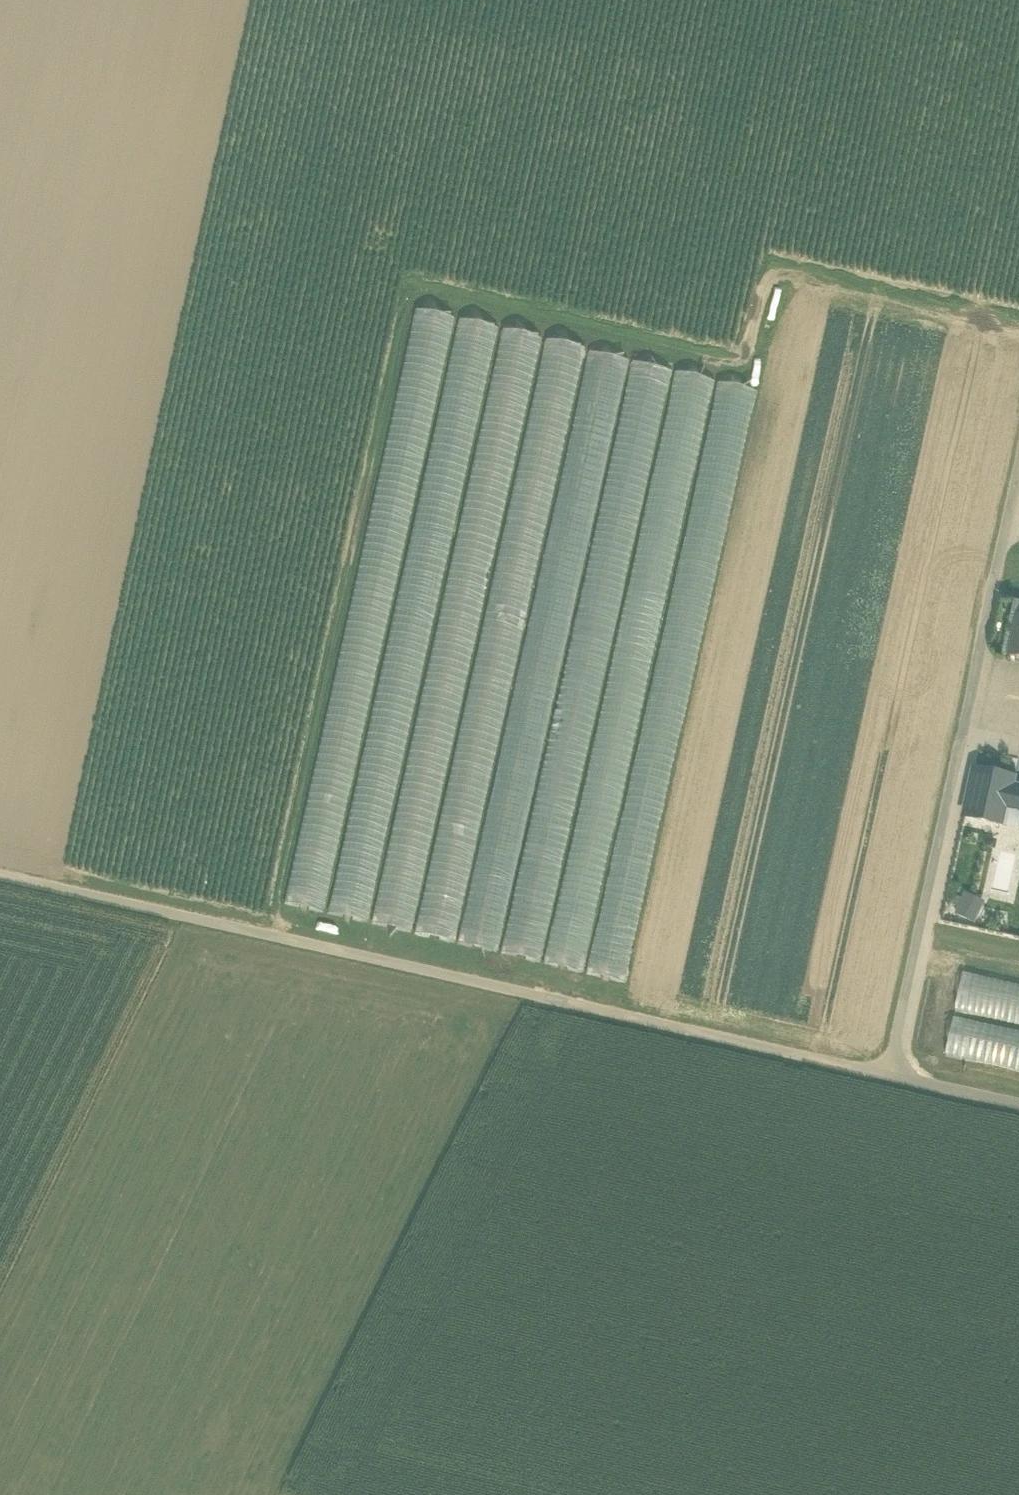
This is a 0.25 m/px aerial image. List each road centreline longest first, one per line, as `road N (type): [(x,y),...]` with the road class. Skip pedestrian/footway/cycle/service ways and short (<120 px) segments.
road 1 (track): [(0,874),(1018,1103)]
road 2 (residential): [(889,1074),(1018,469)]

